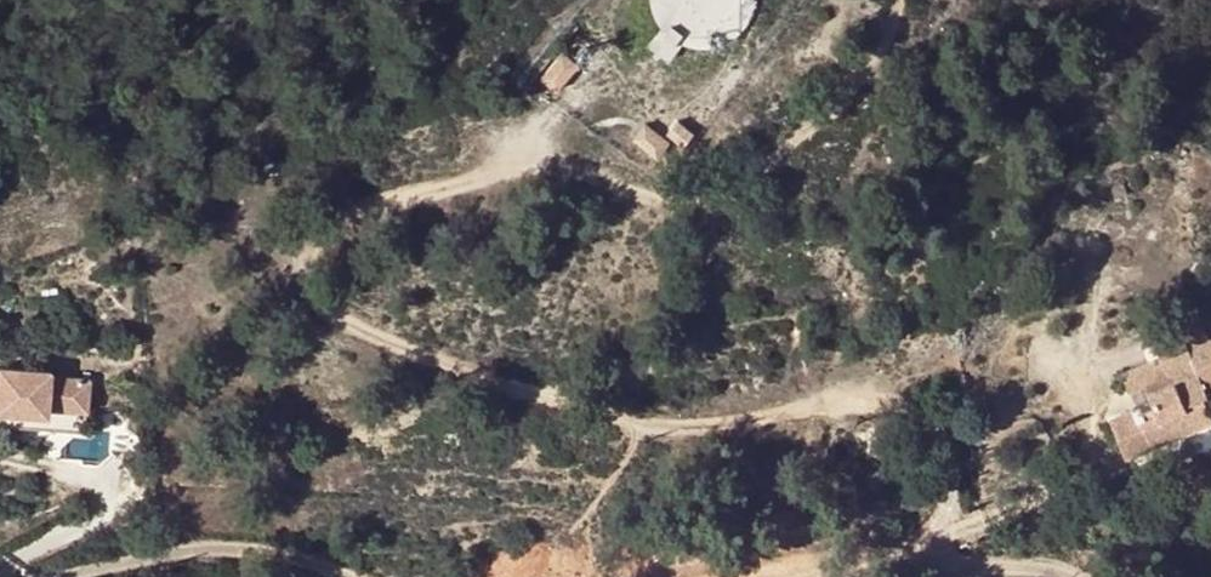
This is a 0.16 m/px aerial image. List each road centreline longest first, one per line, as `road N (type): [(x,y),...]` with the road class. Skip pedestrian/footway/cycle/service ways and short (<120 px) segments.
road 1 (track): [(550,113),(507,163),(376,205),(331,228),(309,255),(316,301),(383,343),(652,431),(842,402),(898,409),(935,427),(953,474),(952,514)]
road 2 (track): [(899,0),(876,58),(730,189),(666,201),(585,169),(507,163)]
road 3 (residential): [(336,576),(292,559),(186,550),(38,576)]
road 4 (residential): [(952,514),(901,555),(800,576)]

